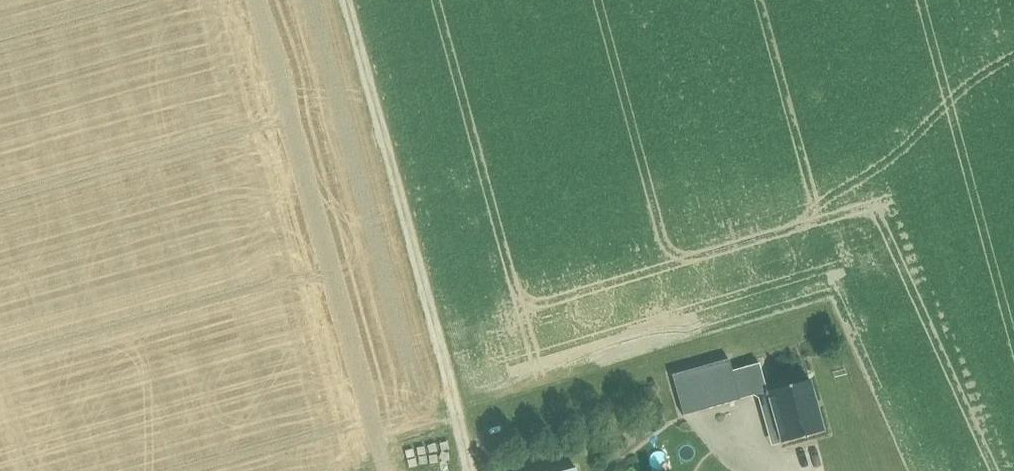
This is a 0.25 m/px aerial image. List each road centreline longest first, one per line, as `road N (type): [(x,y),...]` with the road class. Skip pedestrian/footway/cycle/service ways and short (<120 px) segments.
road 1 (track): [(480,470),(354,0)]

